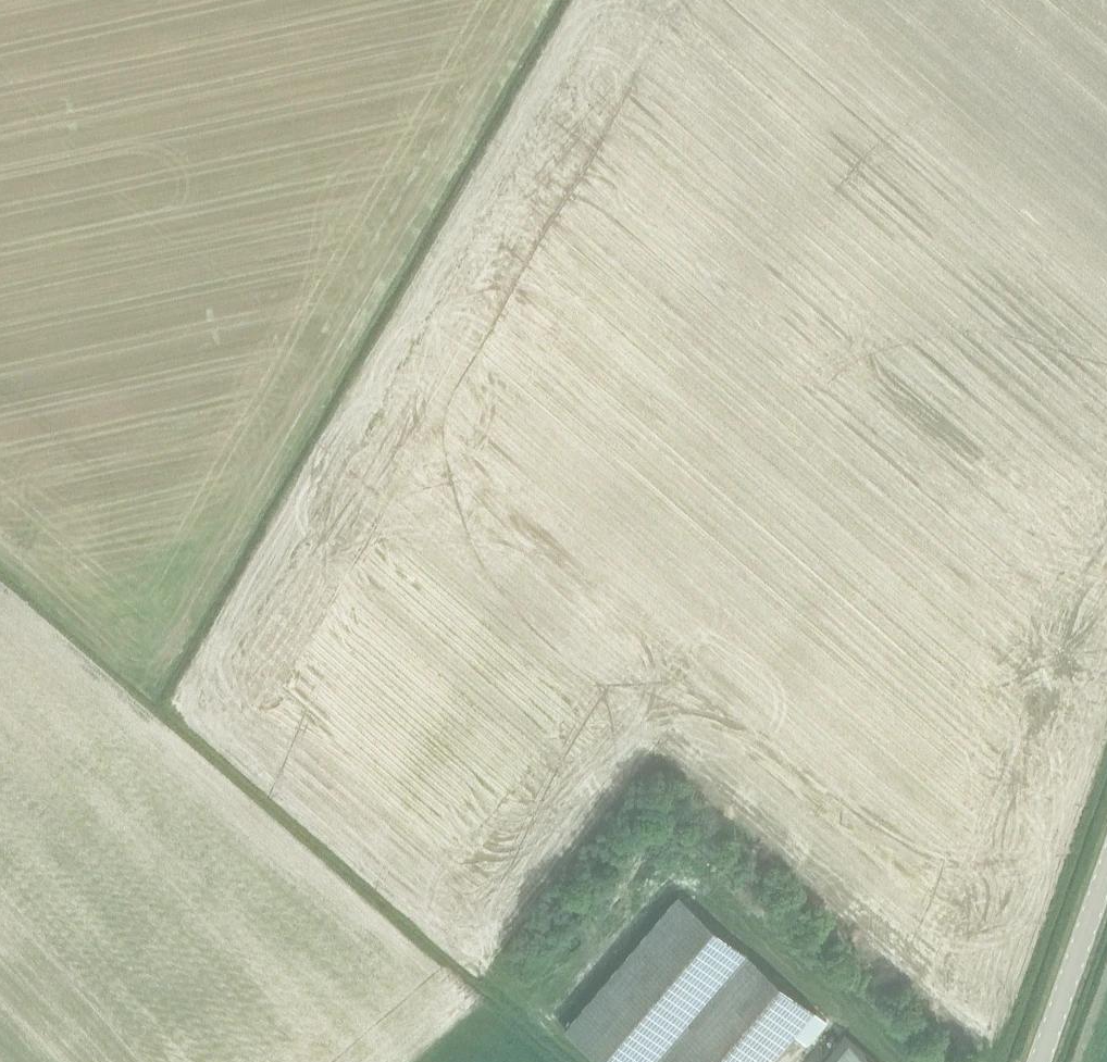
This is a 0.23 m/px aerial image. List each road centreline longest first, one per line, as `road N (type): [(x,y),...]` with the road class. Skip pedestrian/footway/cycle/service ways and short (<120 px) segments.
road 1 (tertiary): [(1041,1061),(1106,875)]

